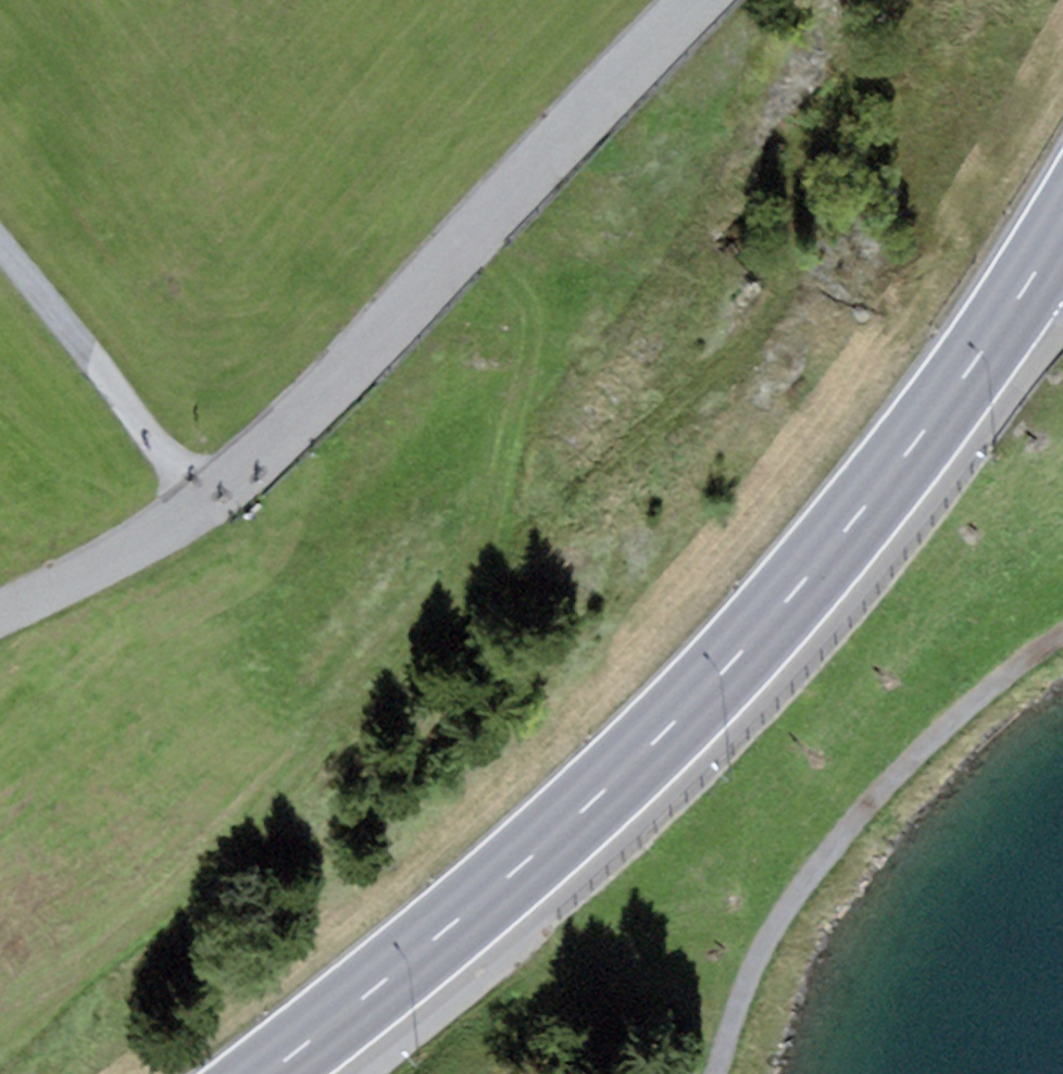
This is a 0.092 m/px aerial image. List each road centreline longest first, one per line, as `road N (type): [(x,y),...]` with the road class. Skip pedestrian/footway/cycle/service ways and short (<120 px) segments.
road 1 (primary): [(260,1073),(524,871),(824,567),(1062,239)]
road 2 (residential): [(716,0),(214,508),(108,575),(0,626)]
road 3 (track): [(1062,639),(971,695),(809,888),(713,1073)]
road 4 (track): [(0,230),(214,508)]

